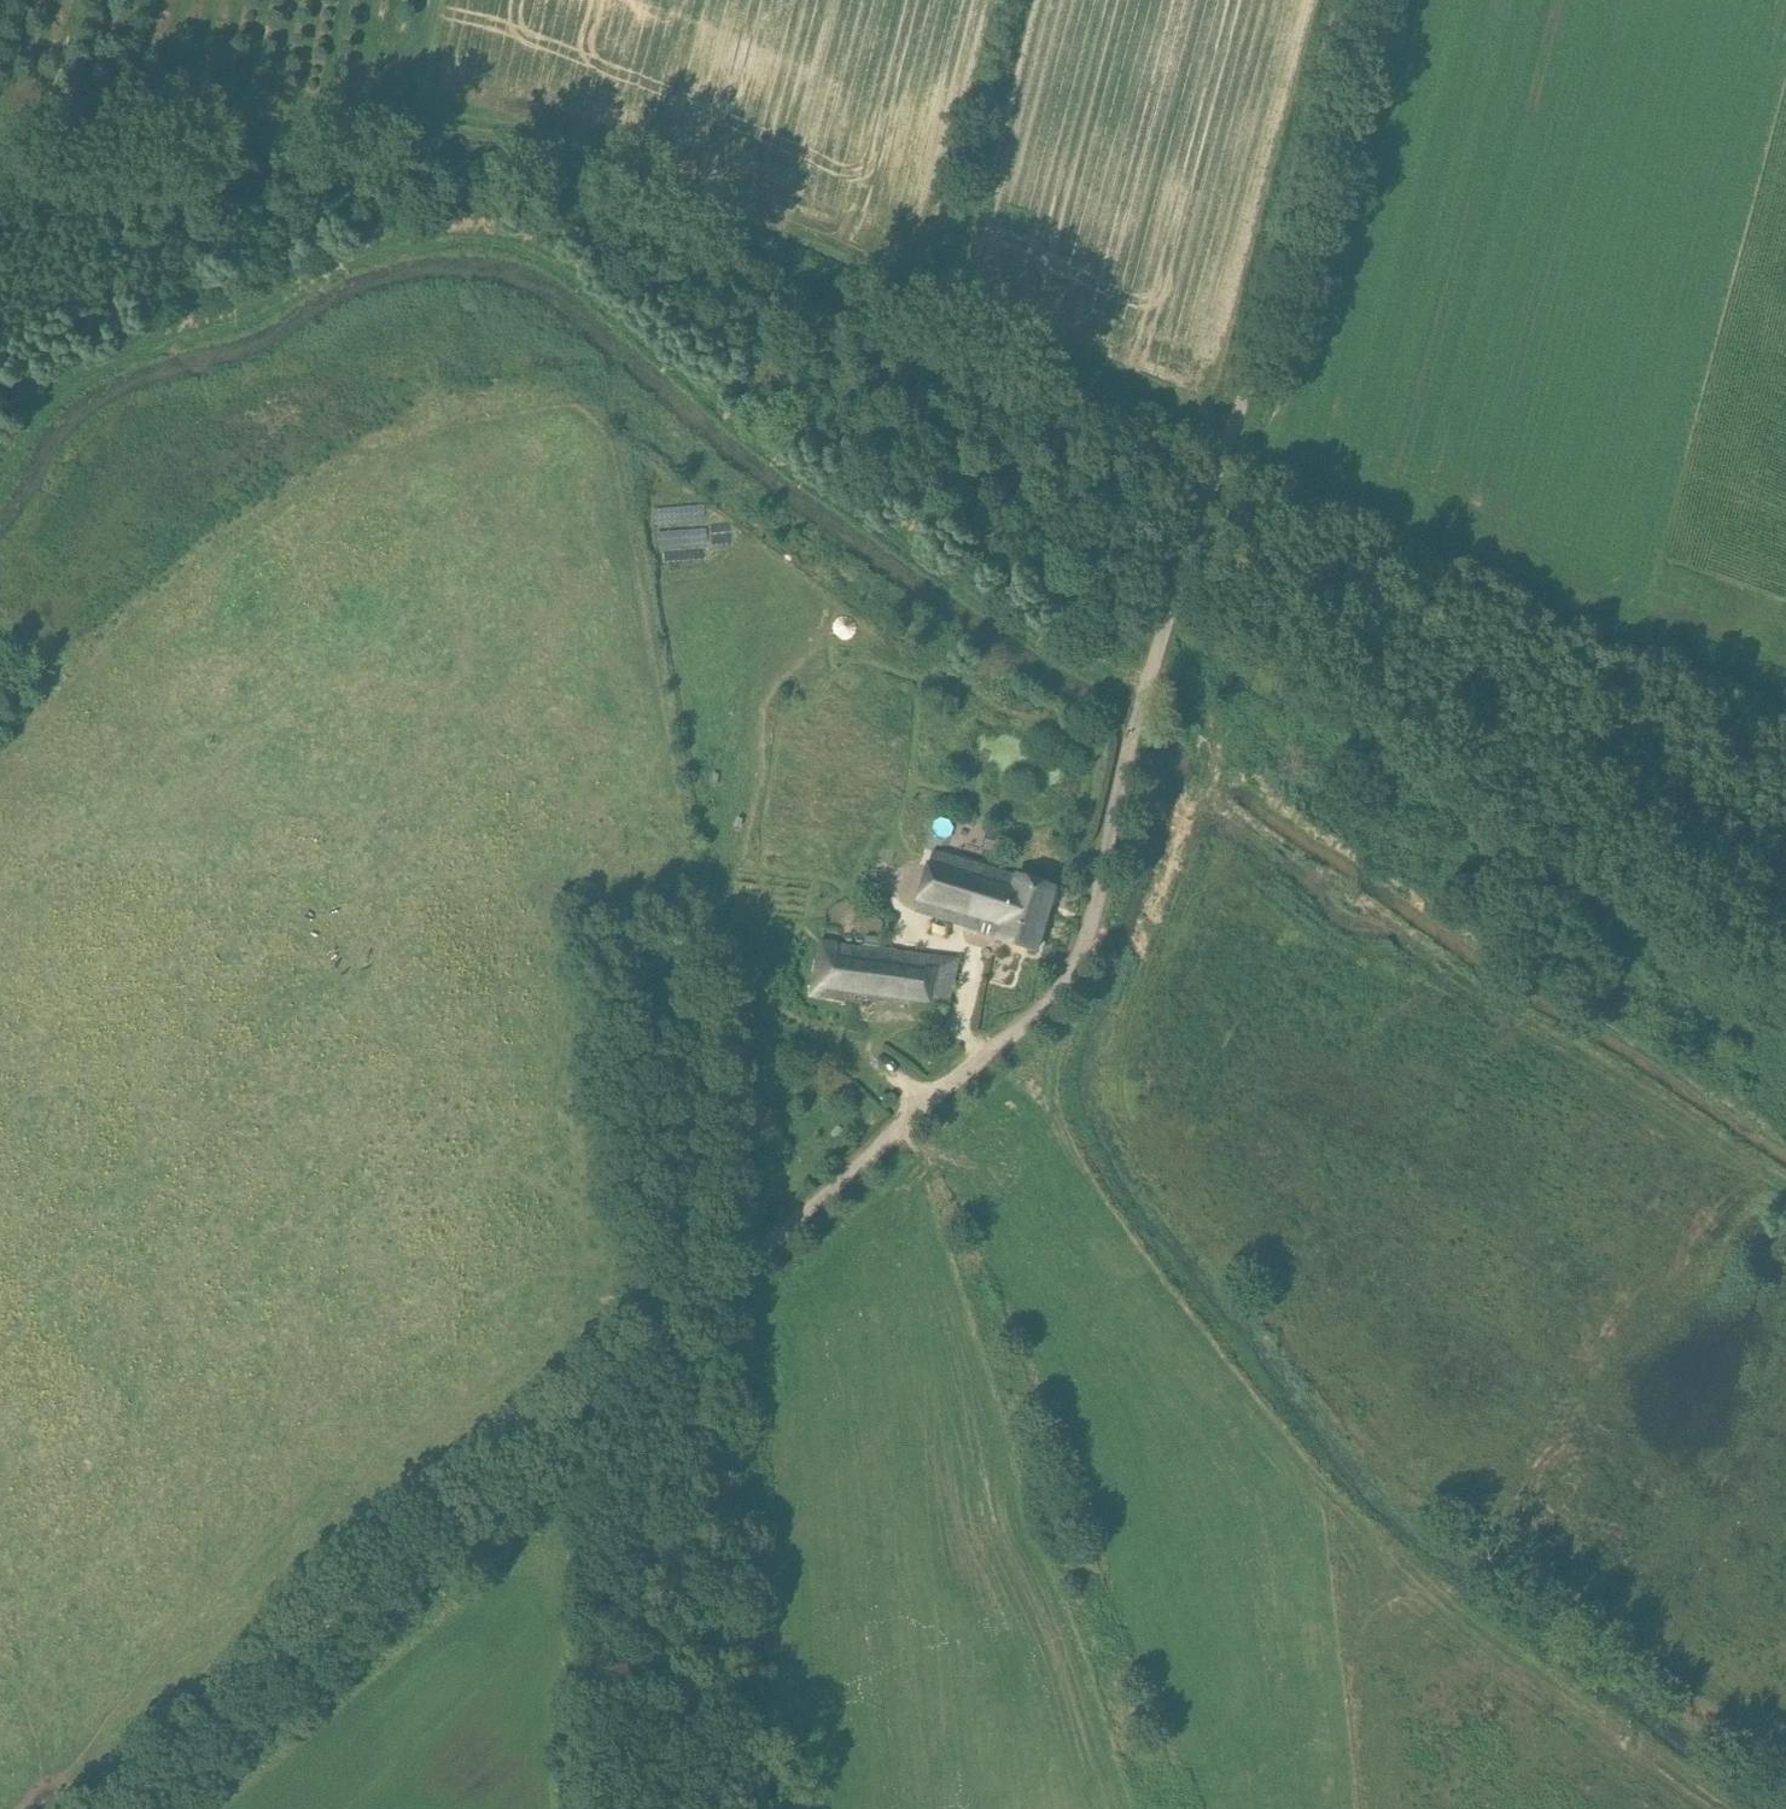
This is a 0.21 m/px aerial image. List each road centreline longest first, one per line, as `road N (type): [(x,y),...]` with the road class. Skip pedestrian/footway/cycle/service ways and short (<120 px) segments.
road 1 (track): [(114,1808),(1031,1022),(1069,980),(1113,844),(1146,695),(967,593),(849,507),(620,302),(510,247),(446,241),(403,250),(253,327),(120,364),(65,397),(0,494)]
road 2 (unclassified): [(1146,695),(1262,352),(1353,0)]

